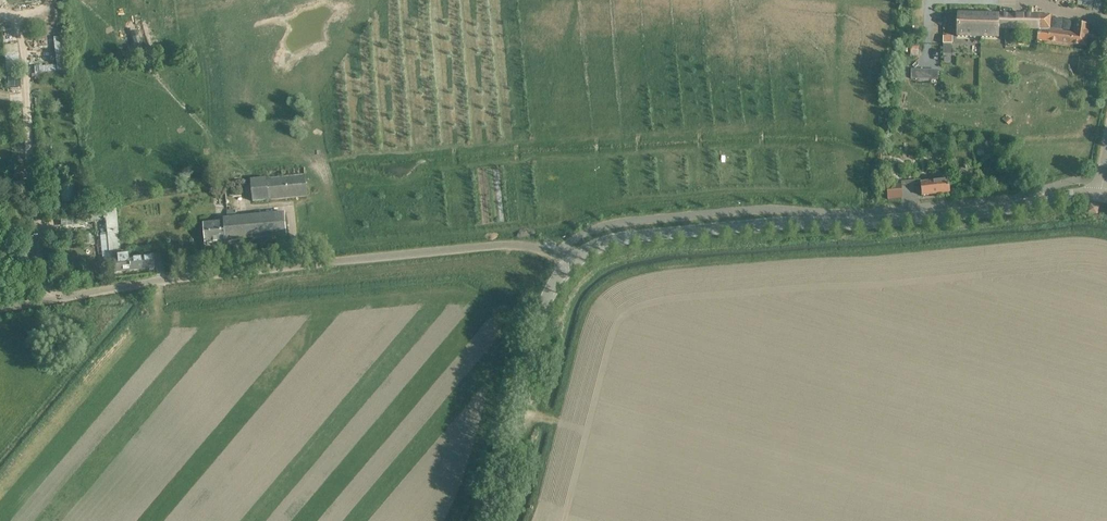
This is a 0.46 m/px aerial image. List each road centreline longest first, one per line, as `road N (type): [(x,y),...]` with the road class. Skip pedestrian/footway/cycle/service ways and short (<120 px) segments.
road 1 (tertiary): [(480,520),(542,311),(565,269),(586,252),(641,236),(908,220),(1100,194)]

